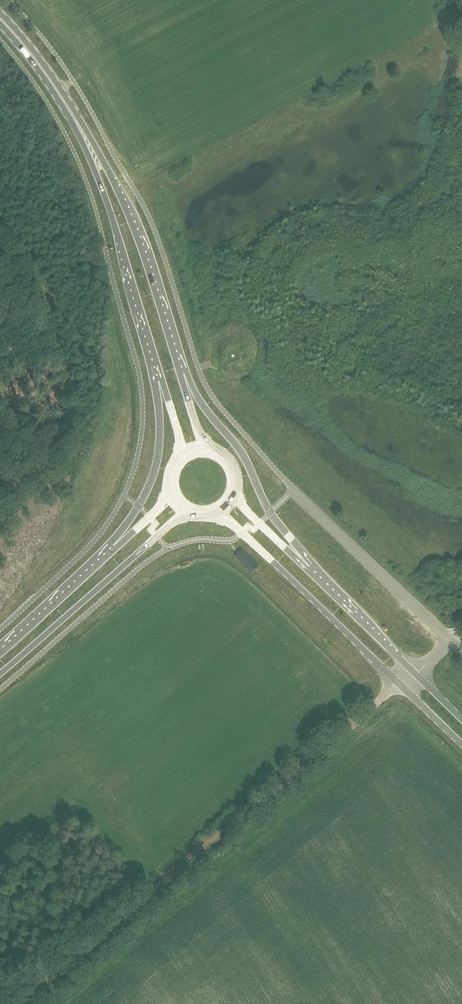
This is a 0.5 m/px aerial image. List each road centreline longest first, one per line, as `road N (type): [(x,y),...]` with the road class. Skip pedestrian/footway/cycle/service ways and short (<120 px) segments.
road 1 (track): [(14,1003),(386,696)]
road 2 (unclassified): [(450,639),(293,491),(223,410),(198,368)]
road 3 (secondary): [(181,374),(145,250),(88,143)]
road 4 (unclassified): [(218,513),(398,683)]
road 5 (secondary): [(0,674),(187,512)]
road 6 (secondary): [(88,143),(159,375)]
road 7 (secondary): [(307,568),(240,449),(181,374)]
road 8 (secondary): [(159,375),(155,469),(108,555)]
road 9 (unclassified): [(416,674),(307,568)]
road 10 (secondary): [(88,143),(61,95),(0,20)]
road 11 (secondary): [(108,555),(0,651)]
road 12 (track): [(0,208),(36,260),(58,324)]

